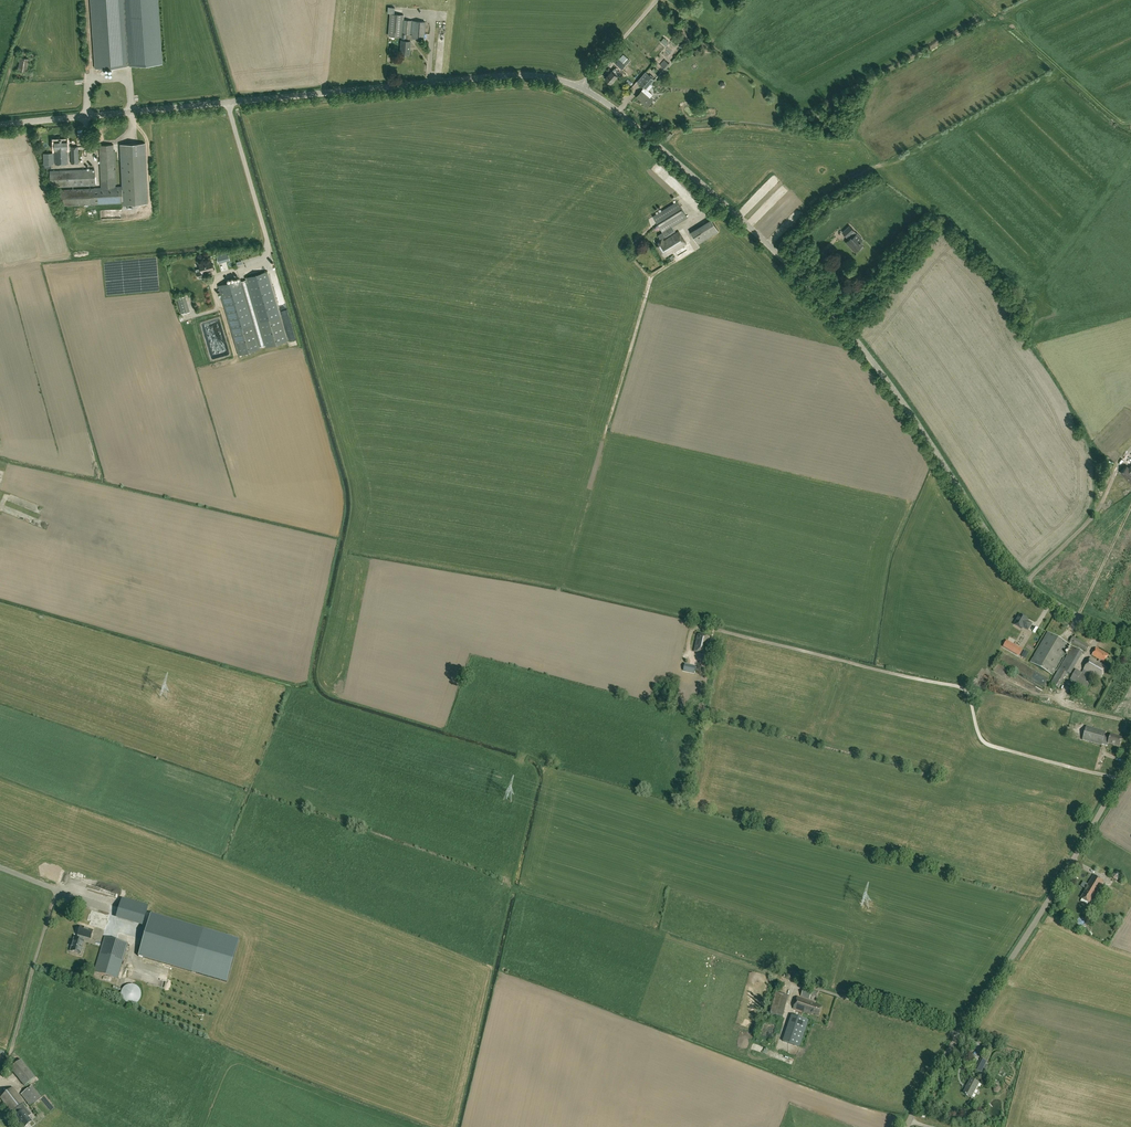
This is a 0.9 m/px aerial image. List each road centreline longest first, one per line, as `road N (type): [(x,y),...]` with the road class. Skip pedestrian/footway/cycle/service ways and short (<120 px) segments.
road 1 (tertiary): [(0,124),(521,74),(582,86),(619,109),(818,290),(1025,582),(1067,611),(1130,637)]
road 2 (unclassified): [(906,1126),(1130,761)]
road 3 (track): [(2,1074),(62,892)]

